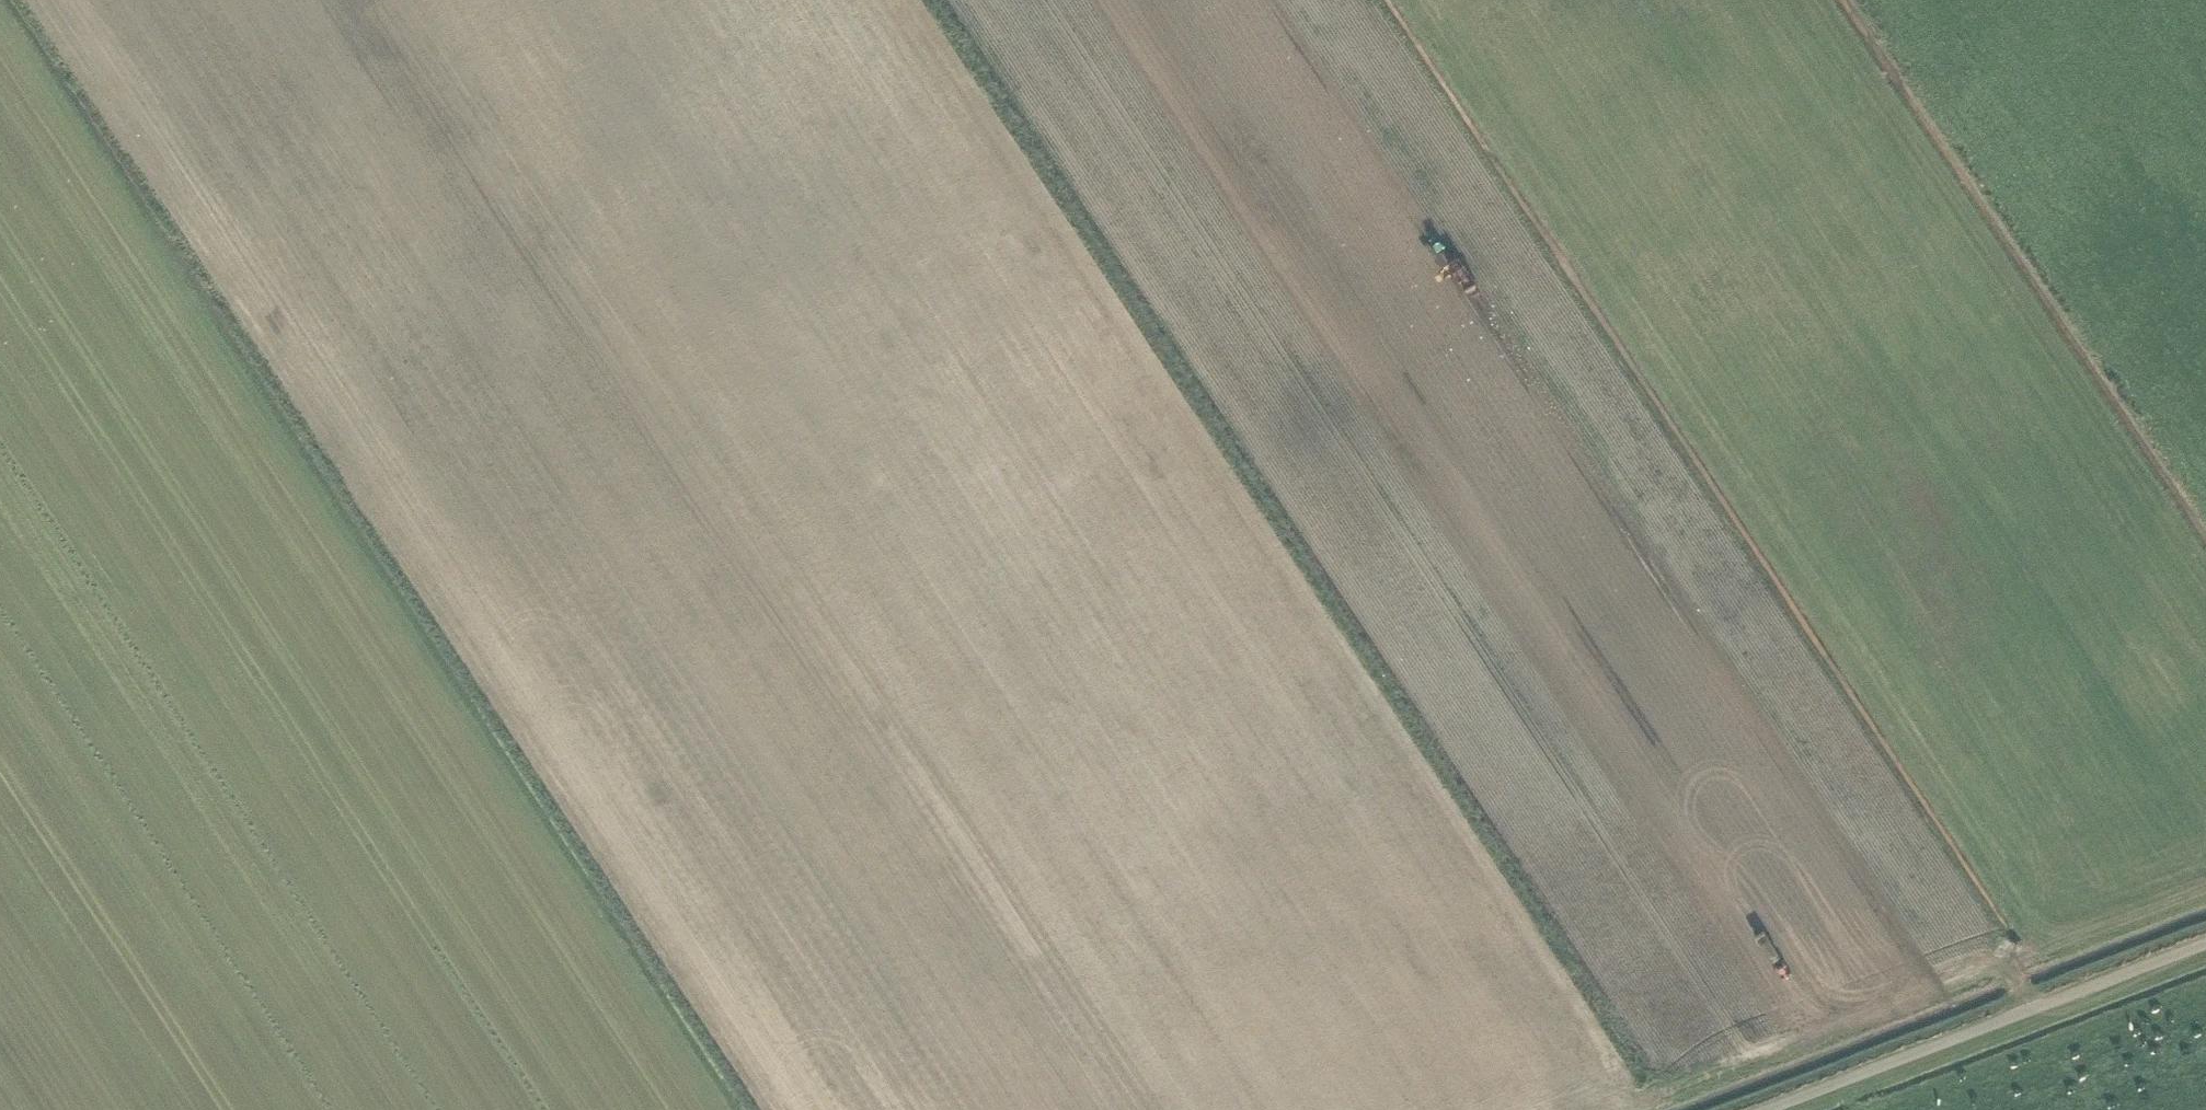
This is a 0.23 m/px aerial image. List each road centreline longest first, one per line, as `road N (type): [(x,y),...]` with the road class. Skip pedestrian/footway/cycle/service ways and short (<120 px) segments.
road 1 (unclassified): [(1765,1109),(2205,943)]

